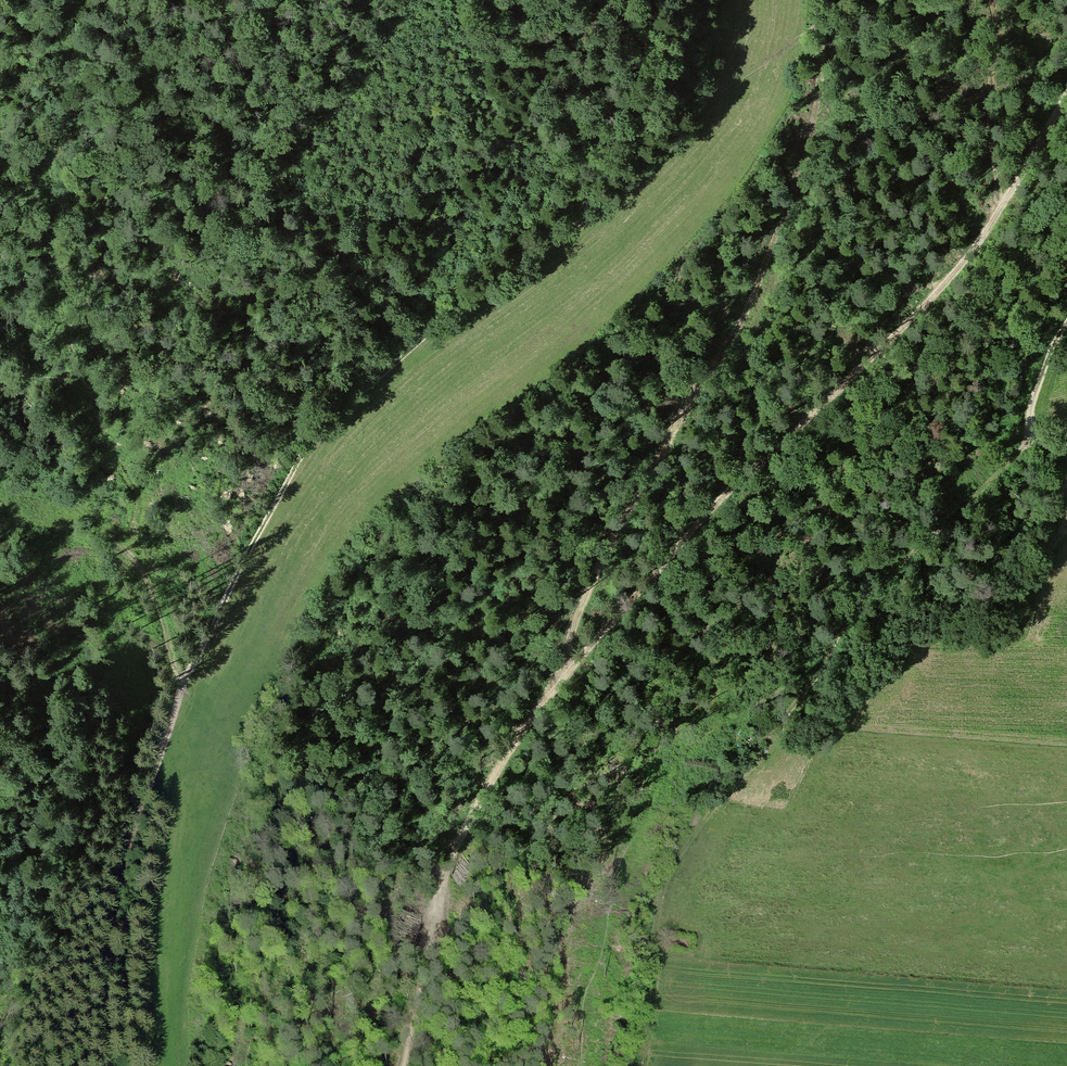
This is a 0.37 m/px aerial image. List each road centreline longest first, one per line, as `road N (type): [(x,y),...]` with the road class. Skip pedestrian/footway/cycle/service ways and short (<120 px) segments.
road 1 (track): [(404,1065),(450,856),(513,746),(715,505),(965,260),(1066,95)]
road 2 (track): [(108,1065),(120,877),(180,692),(295,470),(335,415),(385,367),(623,189),(703,103)]
road 3 (track): [(1038,435),(859,602),(811,683),(683,852),(659,912),(642,1065)]
road 4 (track): [(180,692),(152,595),(131,565),(128,485),(90,414),(64,335),(51,138),(79,0)]
road 5 (track): [(569,672),(571,631),(592,579),(761,278),(804,163),(817,23)]
road 6 (track): [(649,0),(637,66),(621,92),(525,210),(400,331),(385,367)]
road 7 (track): [(825,0),(817,23),(703,103)]
road 8 (track): [(1066,445),(1038,435),(1032,416),(1061,334)]

